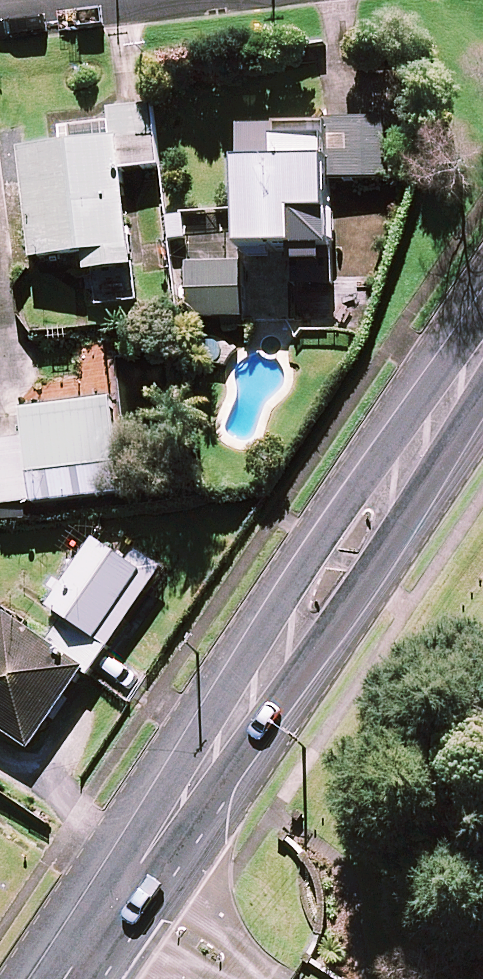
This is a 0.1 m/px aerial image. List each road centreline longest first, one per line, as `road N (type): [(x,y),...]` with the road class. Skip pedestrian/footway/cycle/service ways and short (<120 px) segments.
road 1 (secondary): [(121,894),(482,352)]
road 2 (residential): [(253,978),(121,894)]

